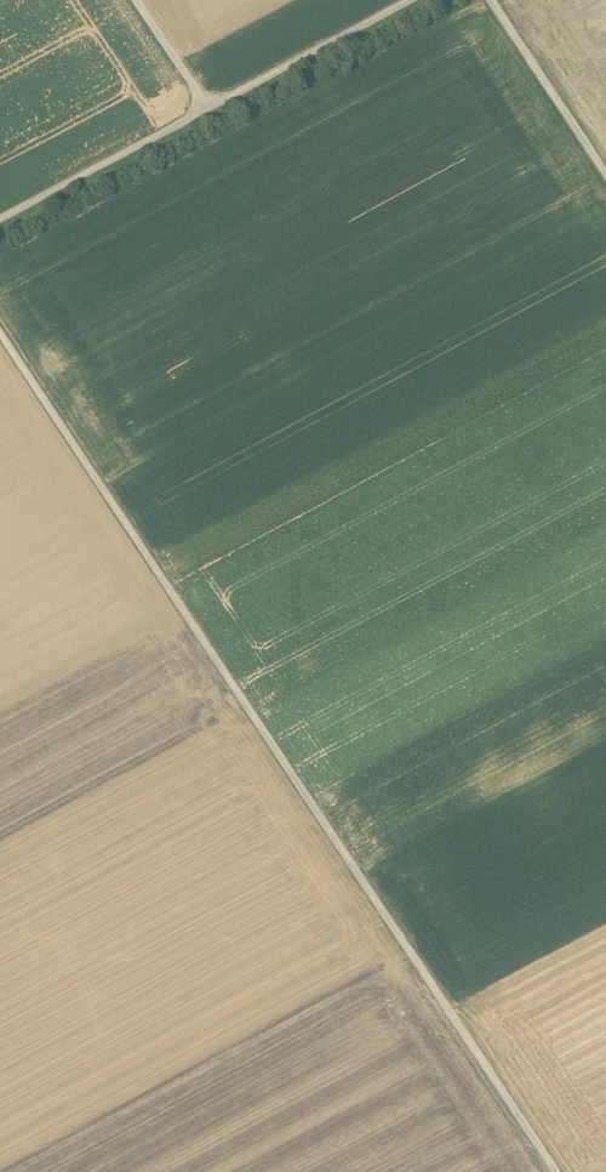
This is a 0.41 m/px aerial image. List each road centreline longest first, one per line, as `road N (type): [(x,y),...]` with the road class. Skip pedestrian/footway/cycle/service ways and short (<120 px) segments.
road 1 (track): [(0,329),(557,1171)]
road 2 (track): [(0,219),(408,0)]
road 3 (track): [(605,169),(494,0)]
road 4 (track): [(134,0),(207,109)]

